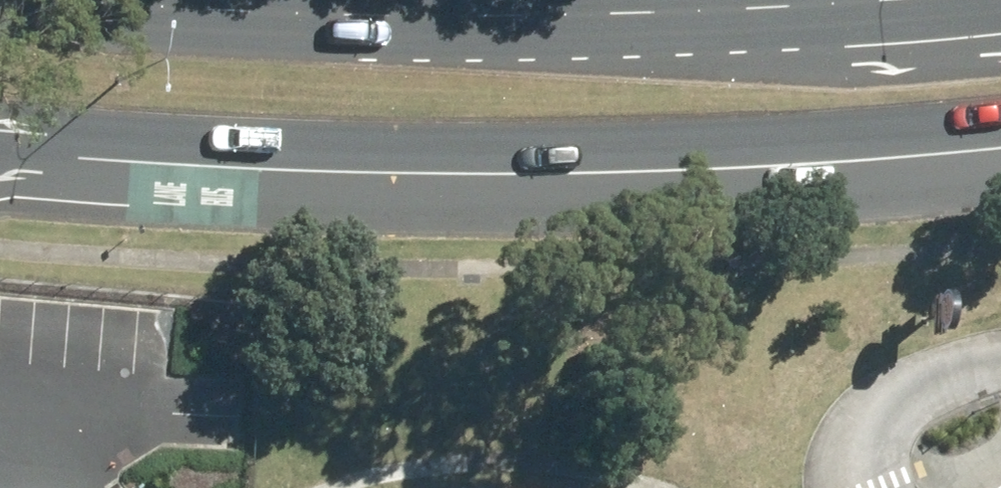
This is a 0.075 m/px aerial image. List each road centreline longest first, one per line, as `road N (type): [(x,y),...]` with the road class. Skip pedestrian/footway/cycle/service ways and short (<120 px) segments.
road 1 (secondary): [(1000,143),(535,174),(181,165),(0,148)]
road 2 (secondary): [(38,0),(154,12),(504,22),(784,19),(954,0)]

